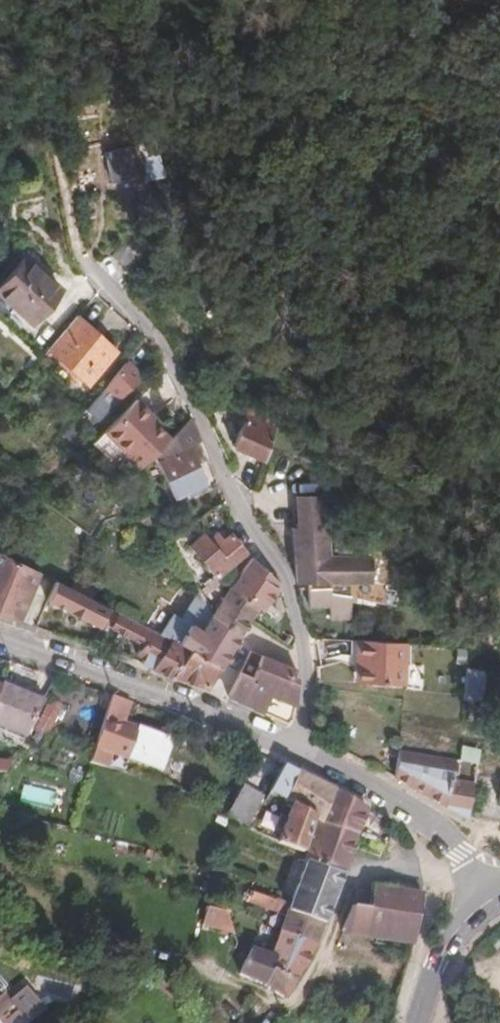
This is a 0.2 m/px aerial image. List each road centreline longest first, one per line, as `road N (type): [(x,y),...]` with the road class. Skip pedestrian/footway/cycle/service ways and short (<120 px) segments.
road 1 (residential): [(291,748),(306,666),(291,592),(235,502),(172,361),(150,330),(114,303),(82,256)]
road 2 (residential): [(0,635),(291,748)]
road 3 (residential): [(291,748),(331,760),(439,822),(490,900)]
road 4 (secondary): [(416,1022),(453,936),(490,900)]

